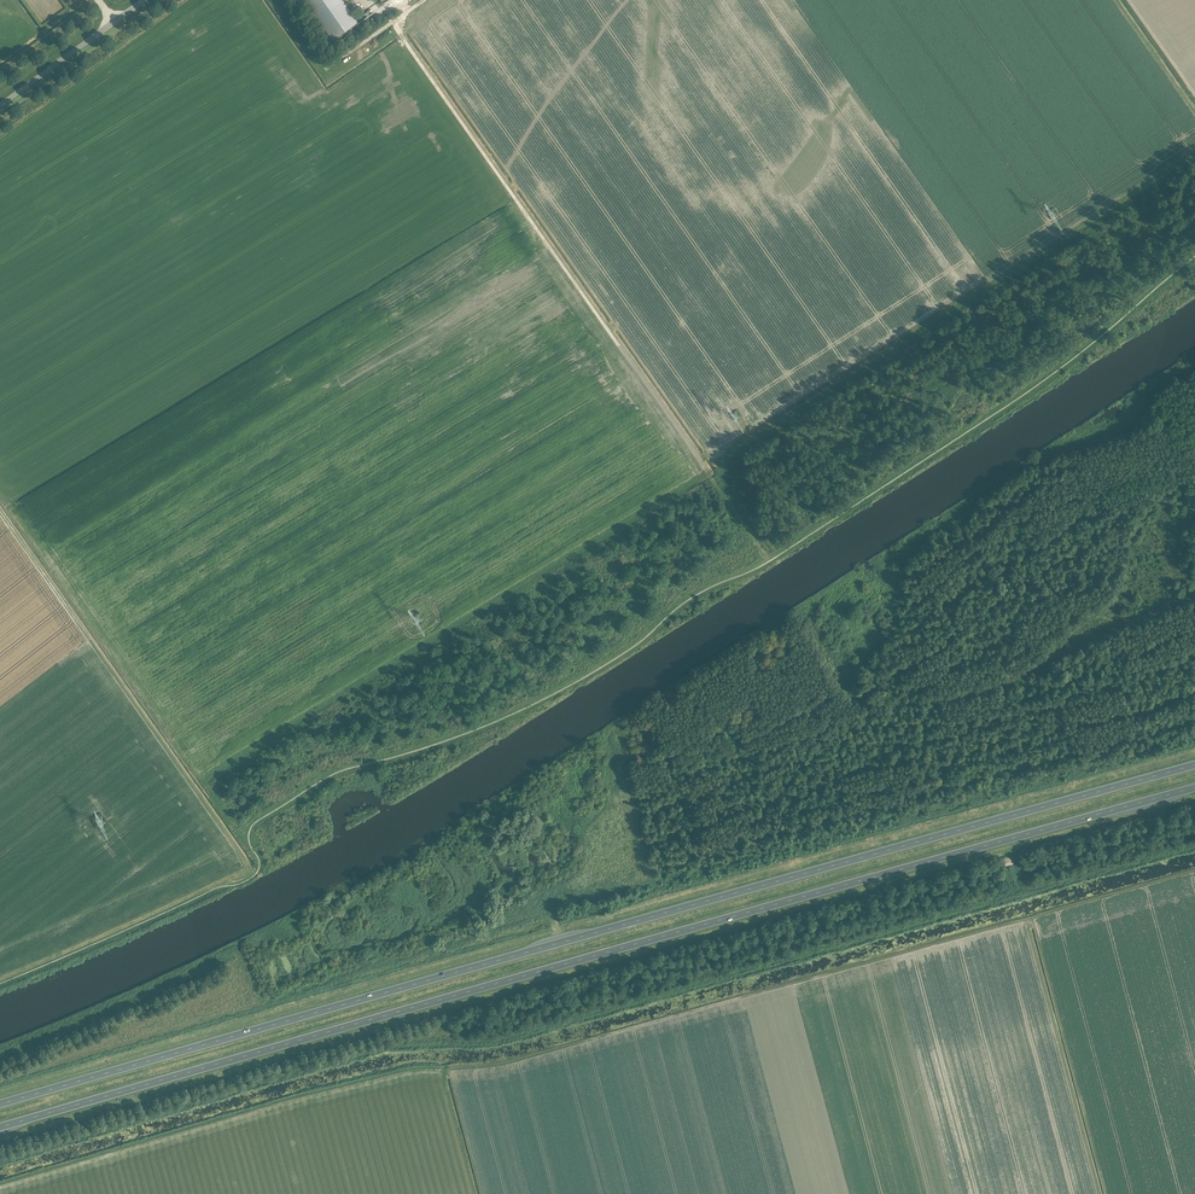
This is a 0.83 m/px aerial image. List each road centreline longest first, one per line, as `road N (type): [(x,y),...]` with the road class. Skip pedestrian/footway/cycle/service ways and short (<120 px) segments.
road 1 (trunk): [(1194,766),(0,1108)]
road 2 (trunk): [(0,1129),(1194,789)]
road 3 (tertiary): [(0,103),(144,0)]

